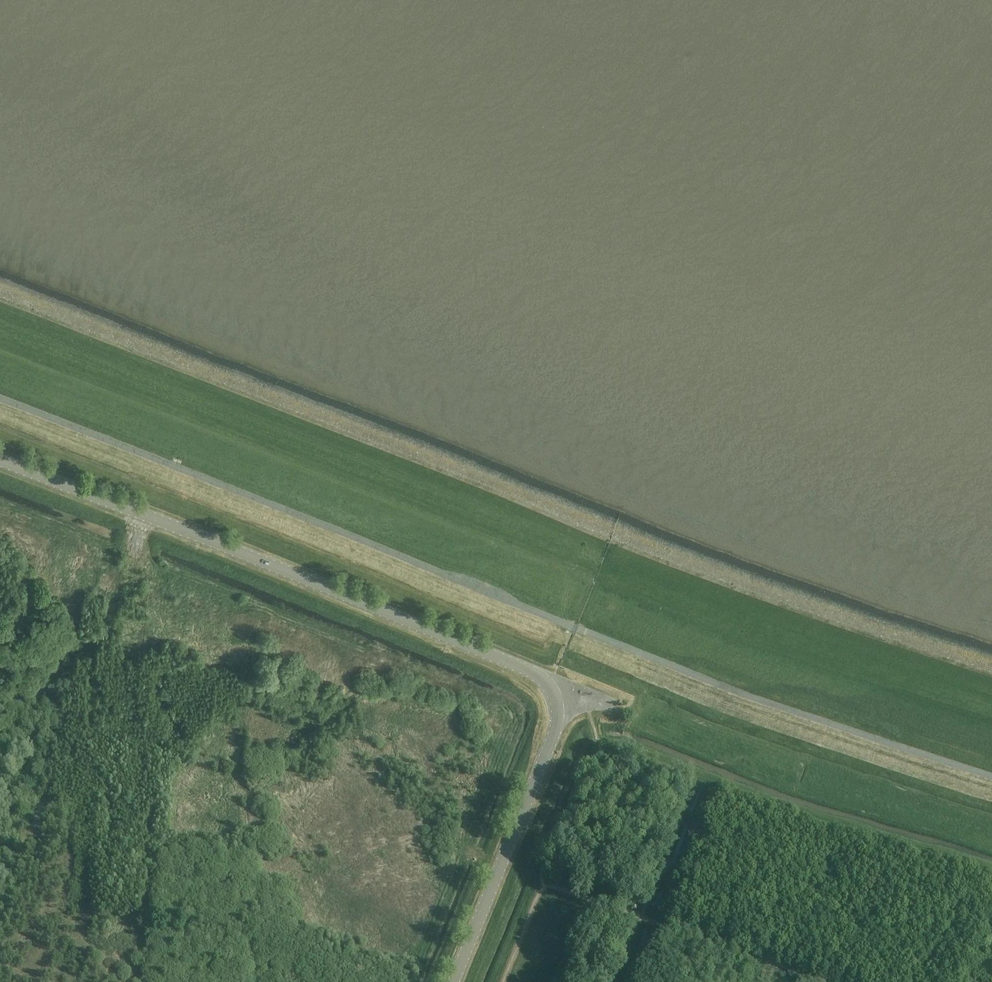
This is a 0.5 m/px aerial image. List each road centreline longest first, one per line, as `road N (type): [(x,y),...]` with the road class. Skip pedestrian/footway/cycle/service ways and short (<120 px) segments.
road 1 (tertiary): [(452,981),(557,728),(550,682),(0,460)]

